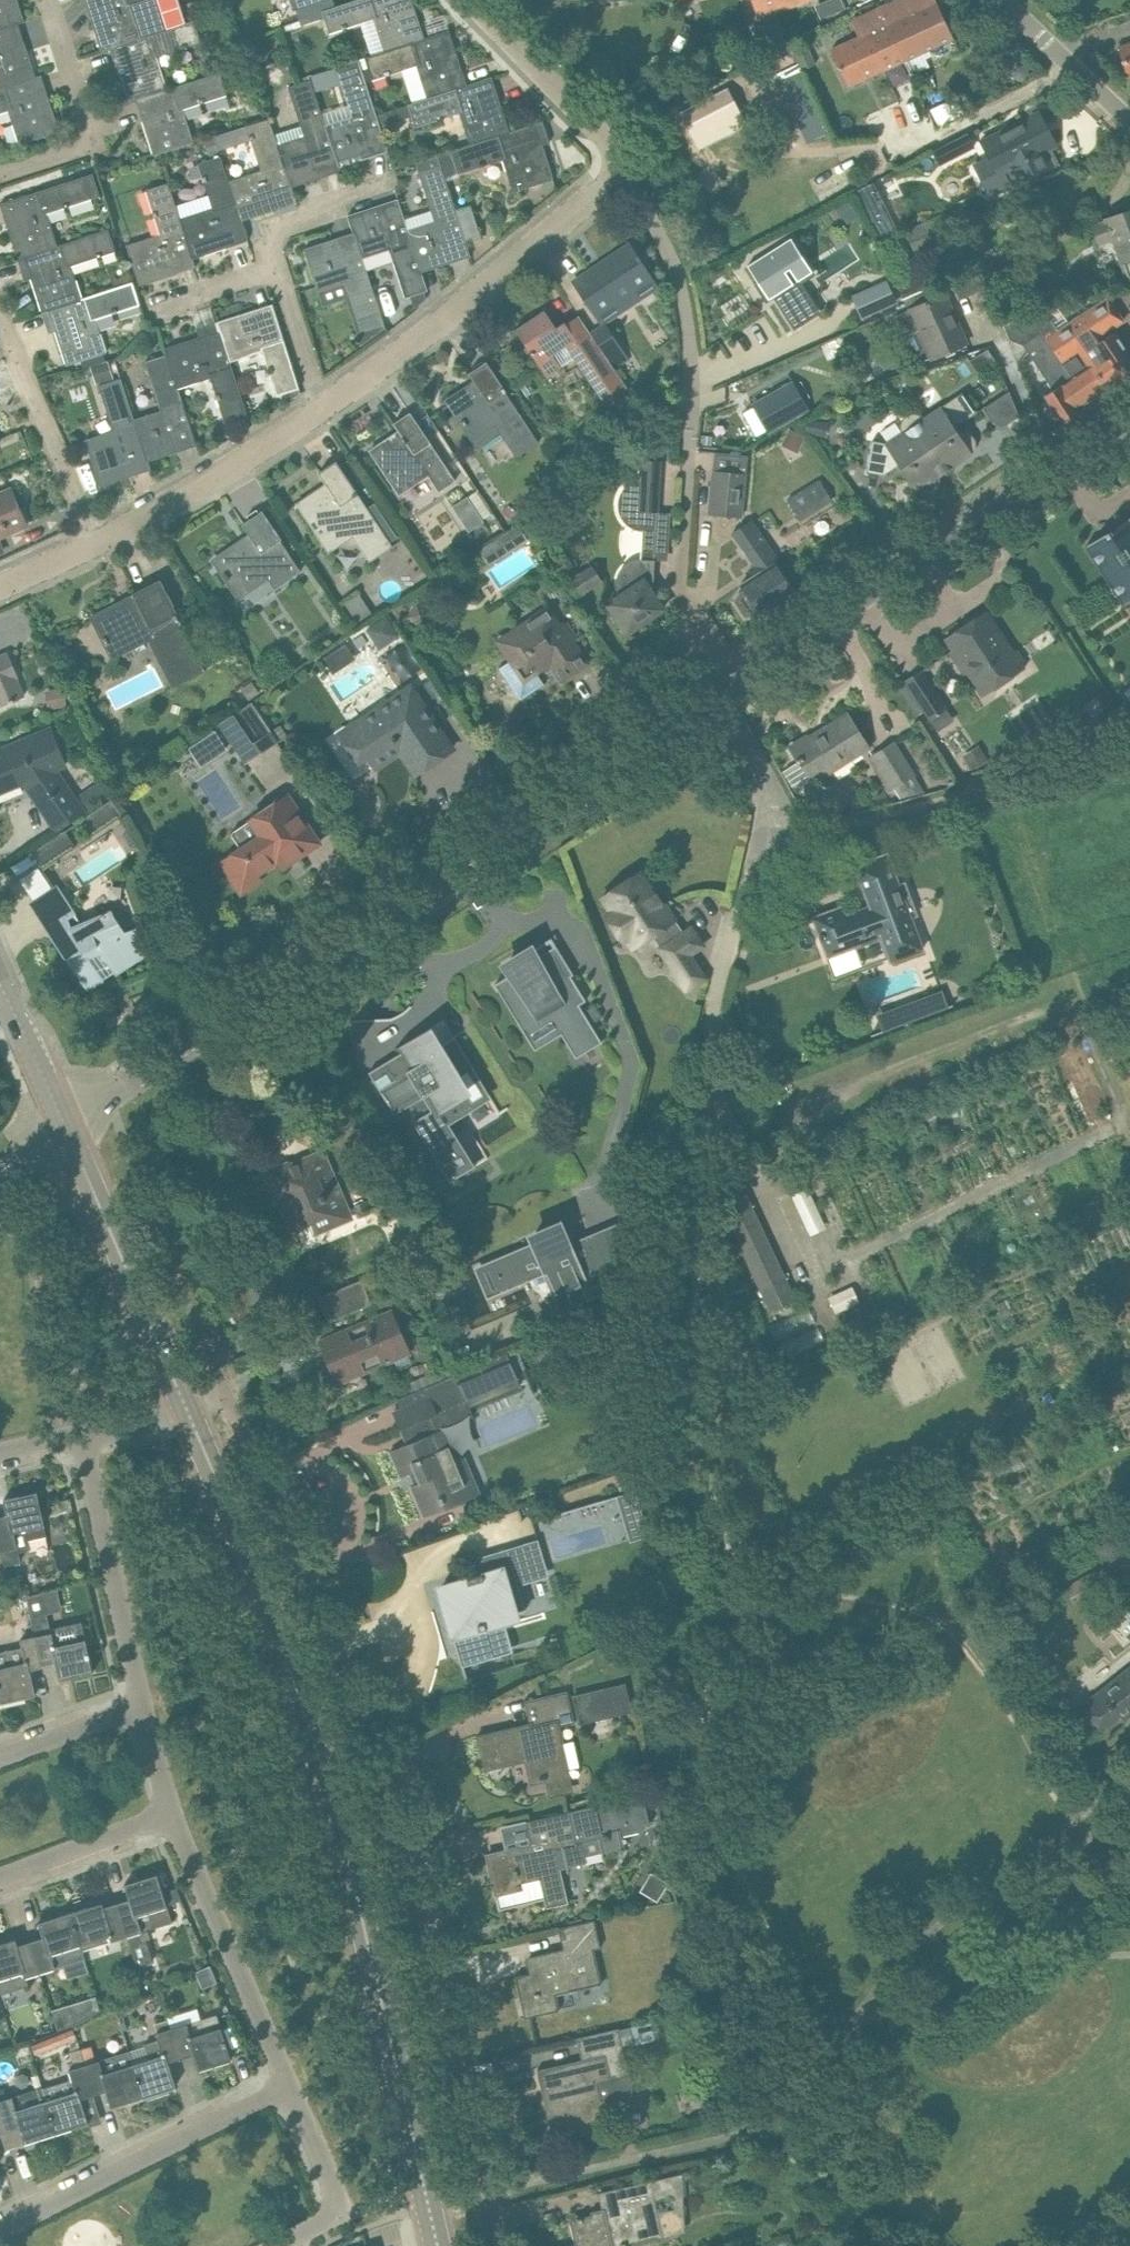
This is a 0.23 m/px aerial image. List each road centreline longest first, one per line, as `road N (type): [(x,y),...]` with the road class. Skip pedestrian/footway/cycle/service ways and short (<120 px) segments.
road 1 (tertiary): [(439,2245),(302,1709),(262,1581),(186,1408)]
road 2 (residential): [(66,1125),(731,684)]
road 3 (residential): [(811,1294),(715,1089),(713,993),(771,802),(731,712),(731,684)]
road 4 (residential): [(731,684),(1129,418)]
road 5 (unclassified): [(321,413),(410,350),(623,168)]
road 6 (residential): [(0,2233),(288,2086)]
road 7 (tertiary): [(186,1408),(66,1125)]
road 8 (residential): [(288,2086),(171,1812)]
road 9 (residential): [(143,1706),(85,1437)]
road 10 (unclassified): [(95,542),(321,413)]
road 11 (unclassified): [(95,542),(0,319)]
road 12 (residential): [(0,173),(77,148),(87,132),(48,0)]
road 13 (residential): [(623,168),(468,0)]
road 14 (residential): [(287,2245),(346,2218),(288,2086)]
road 15 (residential): [(0,1877),(171,1812)]
road 16 (unclassified): [(1129,117),(1005,0)]
road 17 (tertiary): [(66,1125),(0,984)]
road 18 (unclassified): [(321,413),(274,266)]
road 19 (unclassified): [(274,266),(273,235),(383,181)]
road 20 (residential): [(0,1760),(143,1706)]

